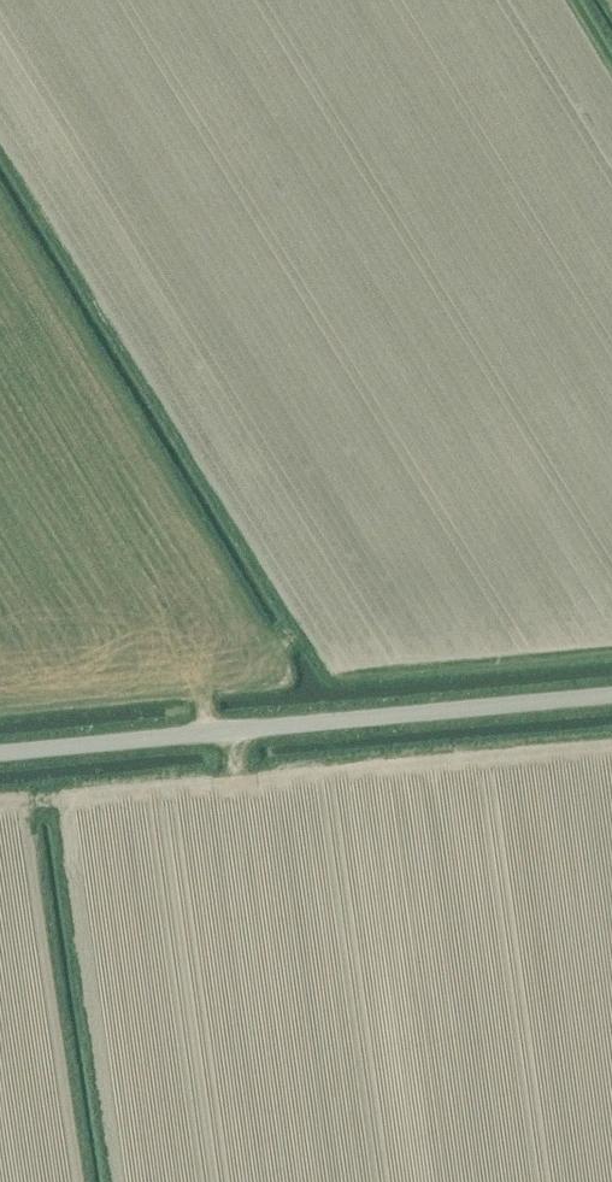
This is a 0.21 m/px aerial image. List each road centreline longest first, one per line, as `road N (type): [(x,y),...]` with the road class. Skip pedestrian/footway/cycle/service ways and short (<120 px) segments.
road 1 (unclassified): [(0,755),(611,696)]

